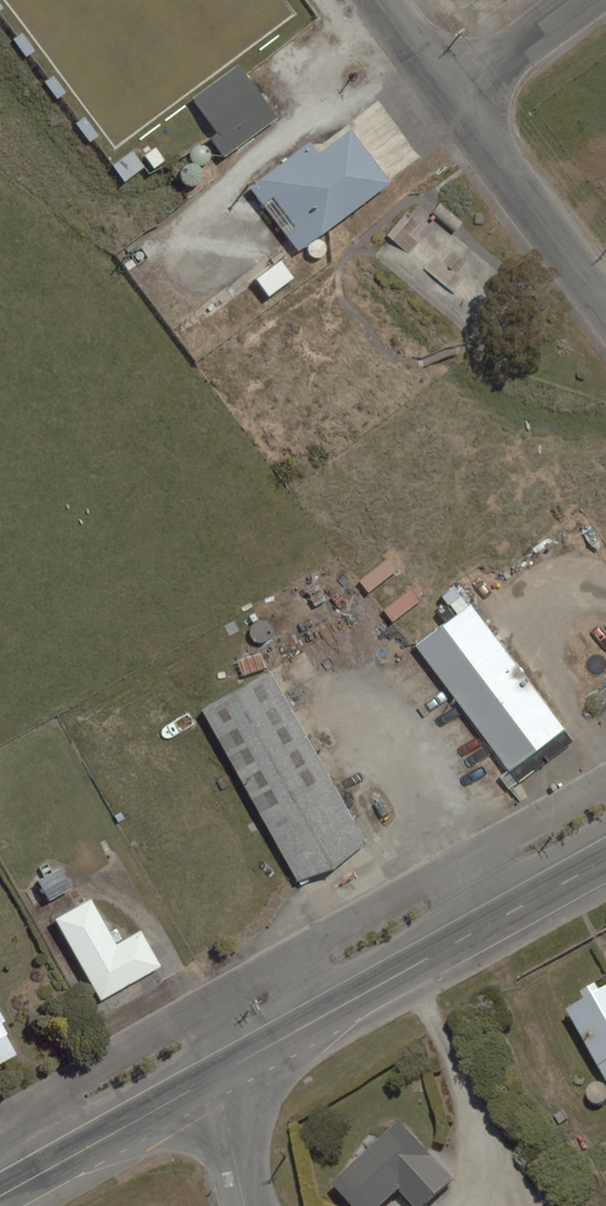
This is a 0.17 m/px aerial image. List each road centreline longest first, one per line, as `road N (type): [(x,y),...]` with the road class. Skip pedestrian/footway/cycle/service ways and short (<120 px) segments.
road 1 (secondary): [(207,1081),(605,859)]
road 2 (residential): [(605,310),(452,104)]
road 3 (secondary): [(0,1197),(207,1081)]
road 4 (residential): [(591,0),(452,104)]
road 5 (tertiary): [(207,1081),(243,1205)]
road 6 (residential): [(452,104),(377,0)]

